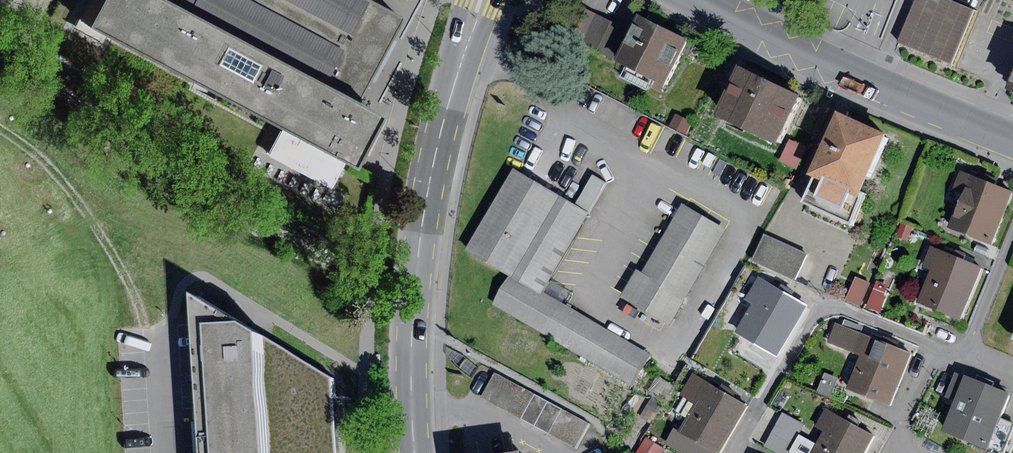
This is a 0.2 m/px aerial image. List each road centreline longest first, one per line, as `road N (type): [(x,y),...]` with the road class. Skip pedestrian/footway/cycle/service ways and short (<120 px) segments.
road 1 (secondary): [(415,452),(412,343),(425,209),(482,0)]
road 2 (tertiary): [(694,0),(1012,139)]

